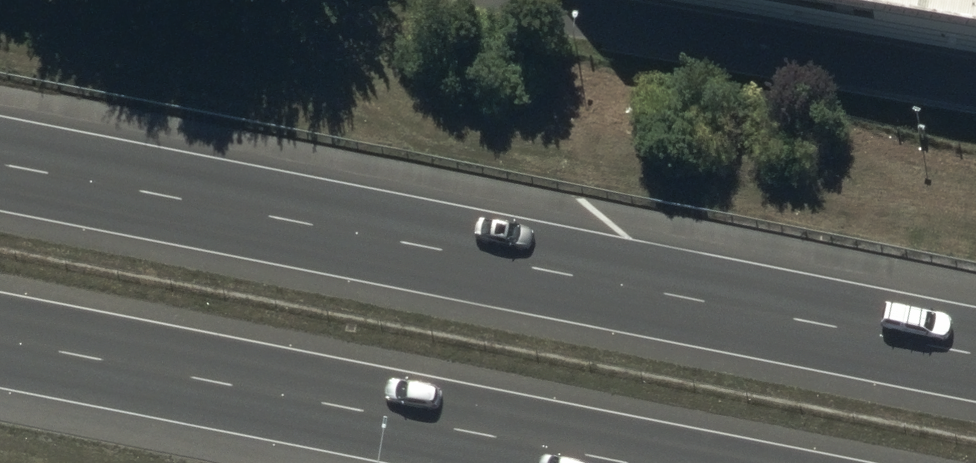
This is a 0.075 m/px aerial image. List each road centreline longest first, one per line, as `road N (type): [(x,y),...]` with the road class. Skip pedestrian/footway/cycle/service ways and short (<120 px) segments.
road 1 (motorway): [(0,168),(975,358)]
road 2 (motorway): [(629,462),(0,342)]

